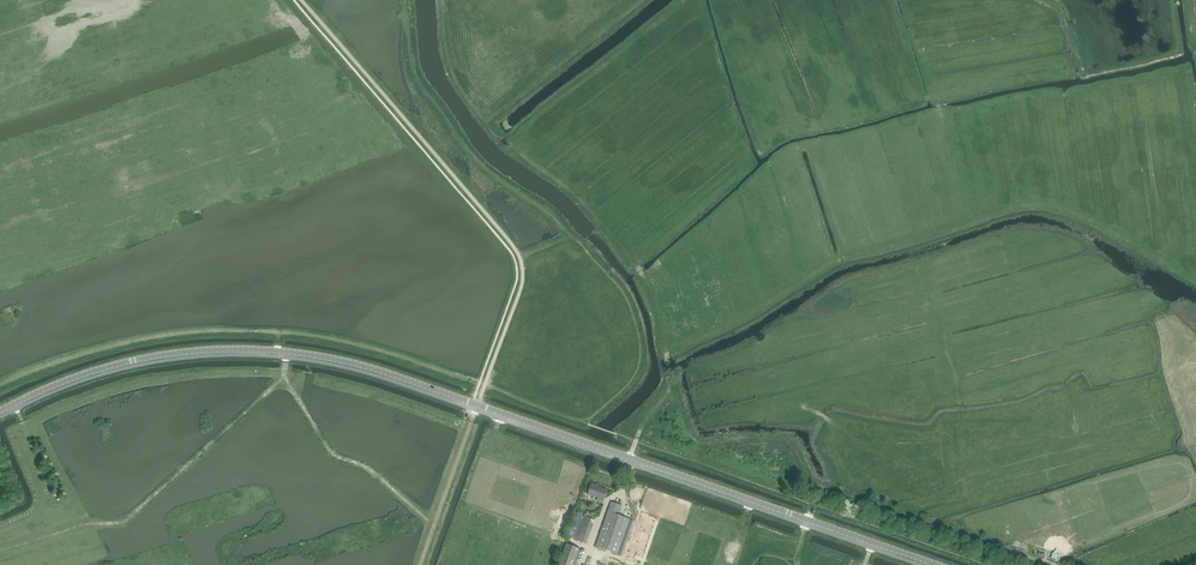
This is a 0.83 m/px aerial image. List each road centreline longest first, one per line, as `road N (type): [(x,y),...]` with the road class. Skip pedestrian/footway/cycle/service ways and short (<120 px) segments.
road 1 (tertiary): [(937,564),(386,373),(297,353),(148,357),(74,377),(0,411)]
road 2 (track): [(439,0),(453,74),(469,101),(587,206),(642,273),(662,318),(669,384),(692,438),(783,440),(812,478),(1055,564)]
road 3 (track): [(580,419),(633,380),(641,349),(626,299),(568,234)]

